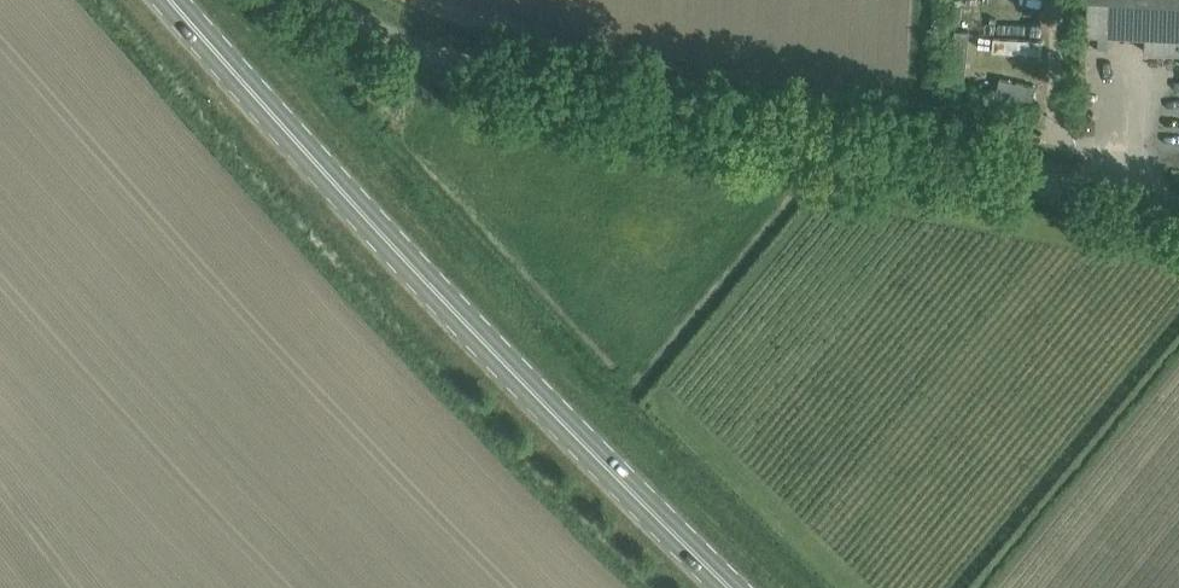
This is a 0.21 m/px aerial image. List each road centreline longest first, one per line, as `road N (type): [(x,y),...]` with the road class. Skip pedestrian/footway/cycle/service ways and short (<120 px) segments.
road 1 (unclassified): [(1178,203),(467,67),(387,36),(333,0)]
road 2 (secondary): [(734,587),(495,352),(184,0)]

